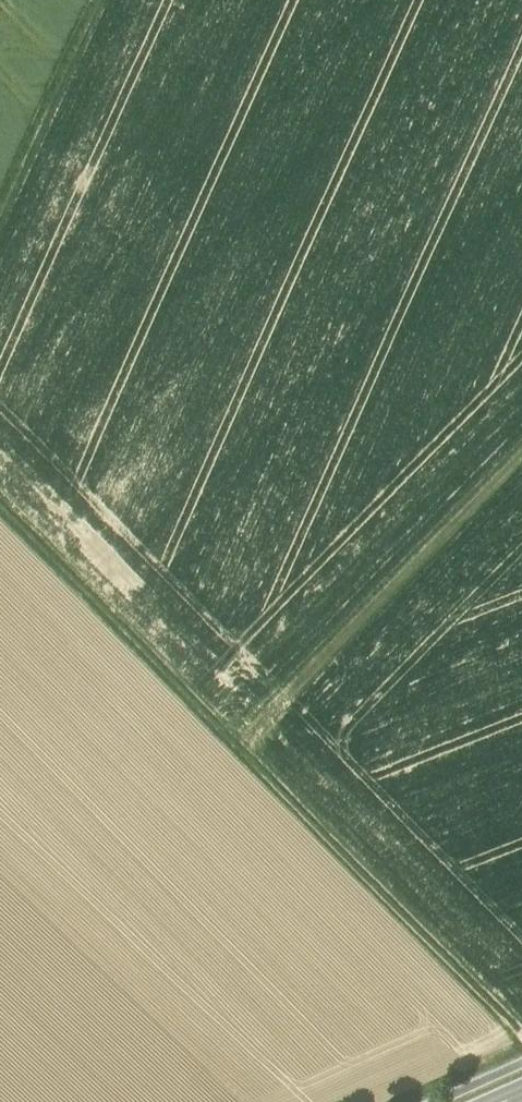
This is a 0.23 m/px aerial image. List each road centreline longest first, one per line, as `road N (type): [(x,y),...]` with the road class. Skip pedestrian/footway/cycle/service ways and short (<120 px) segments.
road 1 (track): [(0,504),(521,1043)]
road 2 (track): [(233,751),(521,457)]
road 3 (track): [(94,0),(0,207)]

